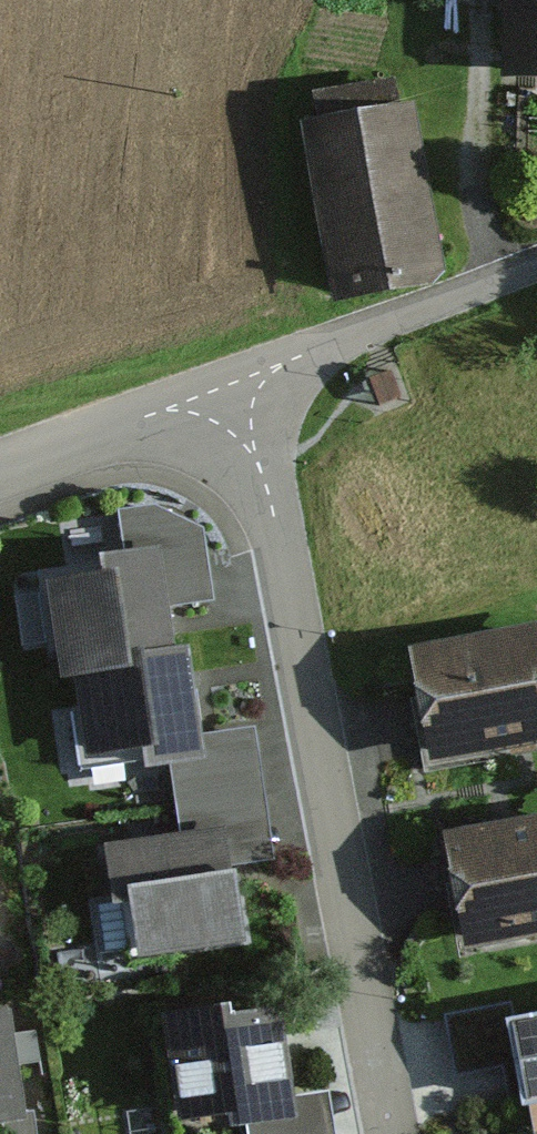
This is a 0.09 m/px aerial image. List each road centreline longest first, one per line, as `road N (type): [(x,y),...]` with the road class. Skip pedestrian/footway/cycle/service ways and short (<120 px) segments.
road 1 (residential): [(394,1133),(278,505),(224,382)]
road 2 (residential): [(224,382),(536,257)]
road 3 (residential): [(0,466),(224,382)]

